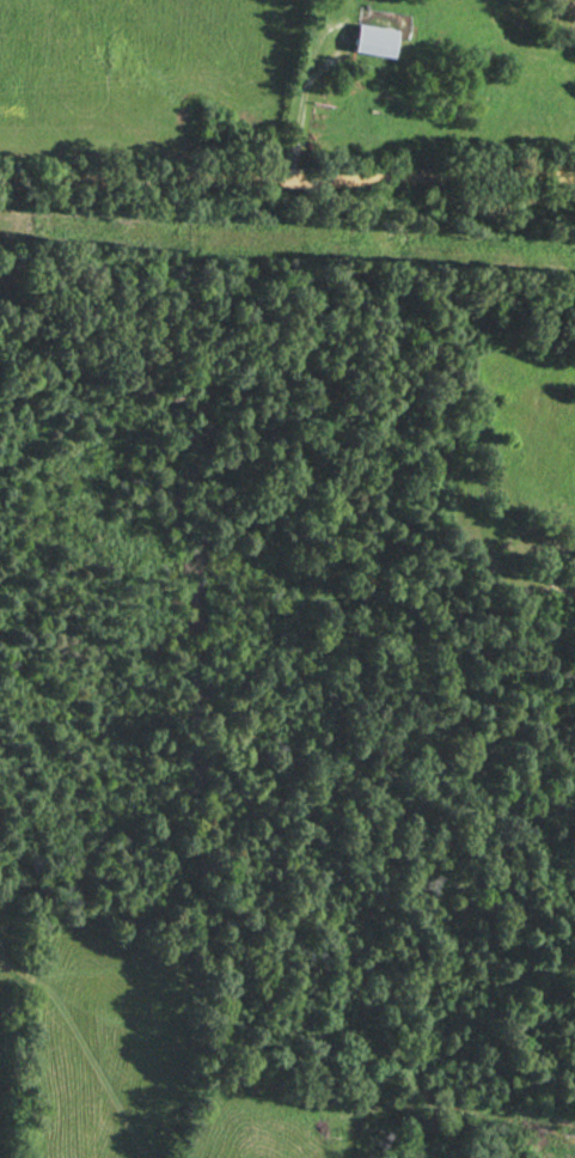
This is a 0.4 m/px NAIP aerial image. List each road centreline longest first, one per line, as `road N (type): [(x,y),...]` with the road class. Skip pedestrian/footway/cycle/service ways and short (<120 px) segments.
road 1 (residential): [(0,185),(574,168)]

